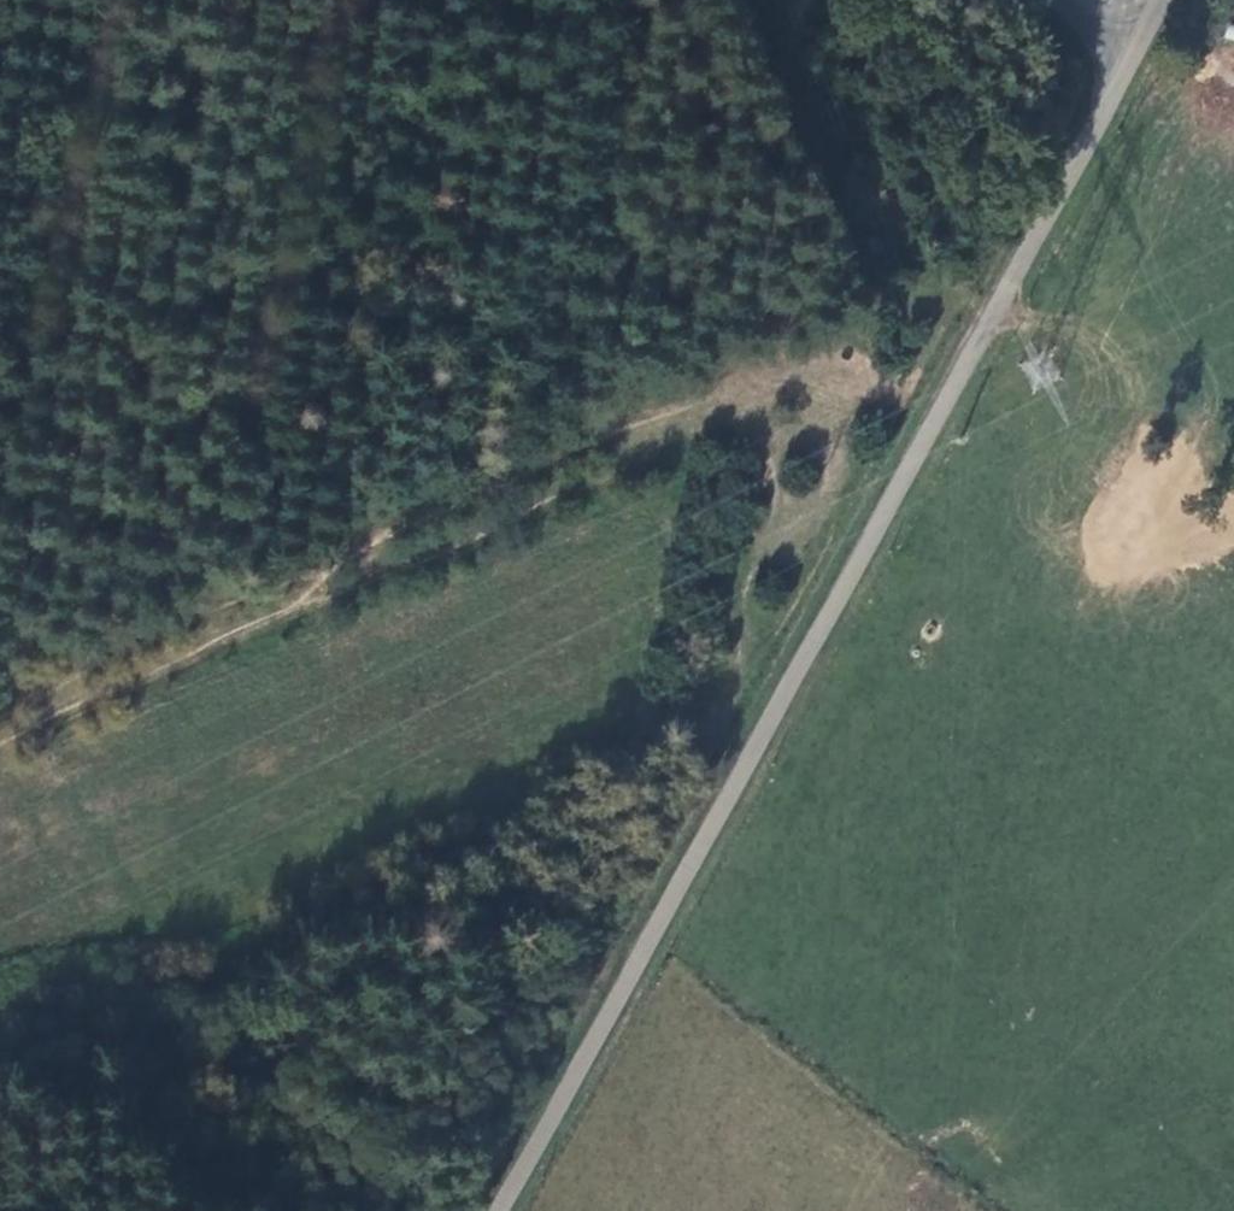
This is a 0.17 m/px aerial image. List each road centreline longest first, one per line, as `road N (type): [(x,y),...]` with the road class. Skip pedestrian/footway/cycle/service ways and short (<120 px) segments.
road 1 (unclassified): [(492,1210),(1142,50)]
road 2 (unclassified): [(973,0),(1142,50)]

